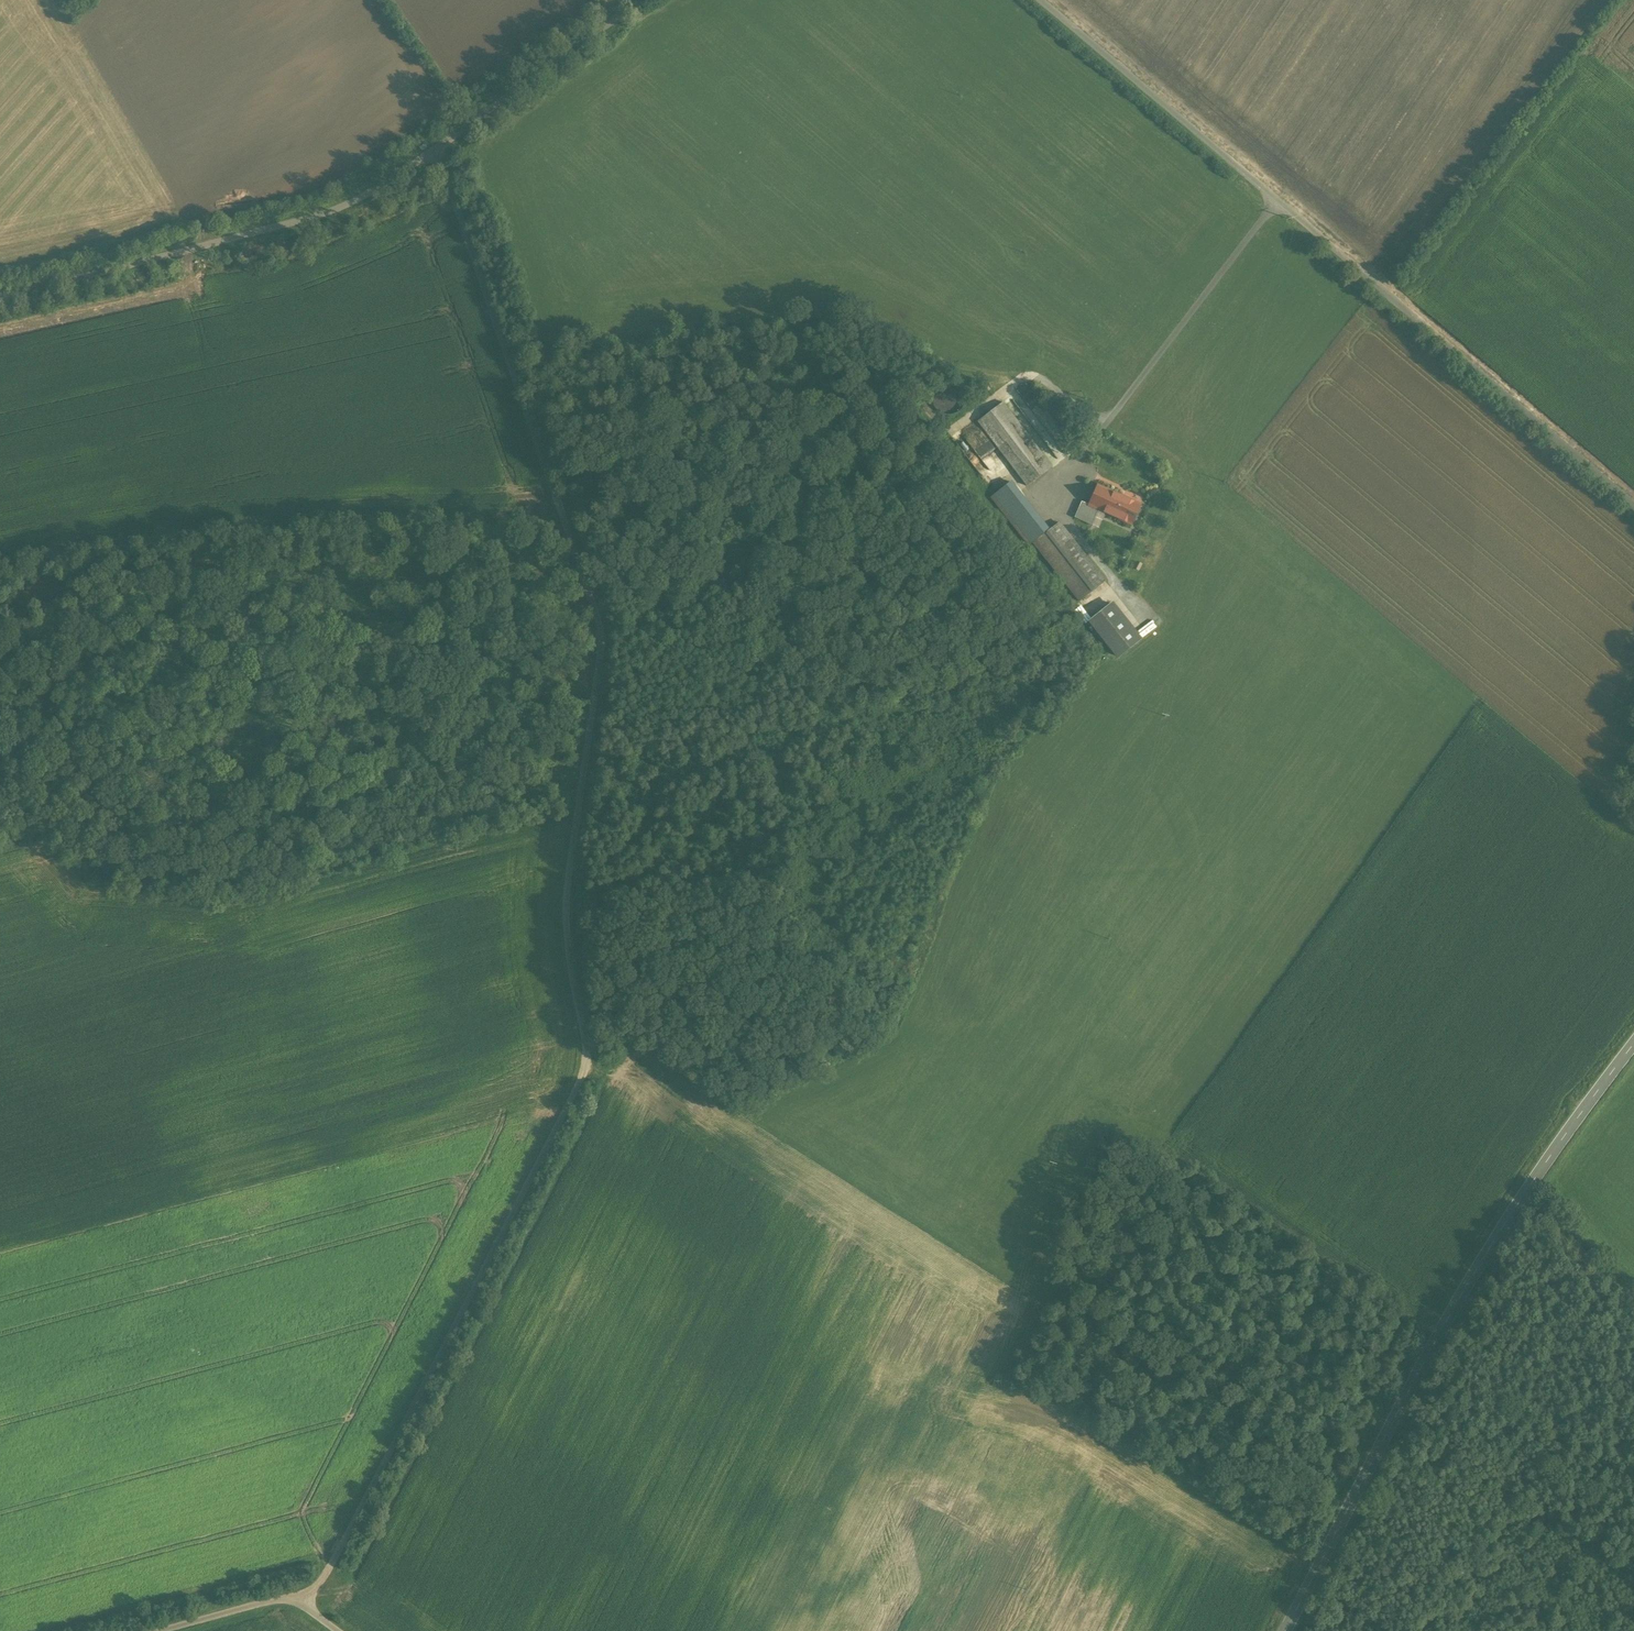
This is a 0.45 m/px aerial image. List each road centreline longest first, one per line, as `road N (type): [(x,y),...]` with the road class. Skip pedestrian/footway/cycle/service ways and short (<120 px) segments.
road 1 (unclassified): [(442,143),(443,166),(598,624),(601,650),(565,906),(586,1065),(309,1600)]
road 2 (unclassified): [(1040,0),(1633,503)]
road 3 (secondary): [(1284,1630),(1476,1269),(1633,1043)]
road 4 (unclassified): [(0,290),(329,212),(442,143)]
road 5 (unclassified): [(442,143),(641,0)]
road 6 (unclassified): [(150,1630),(288,1594),(309,1600)]

